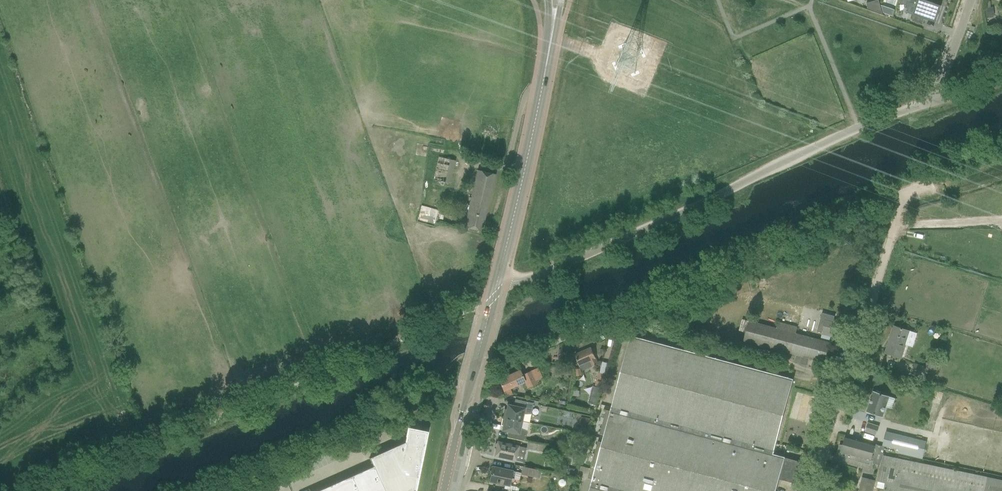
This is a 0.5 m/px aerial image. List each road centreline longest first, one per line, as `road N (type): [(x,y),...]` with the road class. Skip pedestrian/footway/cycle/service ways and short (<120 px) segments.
road 1 (unclassified): [(493,297),(933,100)]
road 2 (unclassified): [(809,490),(902,196)]
road 3 (unclassified): [(552,32),(493,297)]
road 4 (residential): [(445,490),(476,360)]

